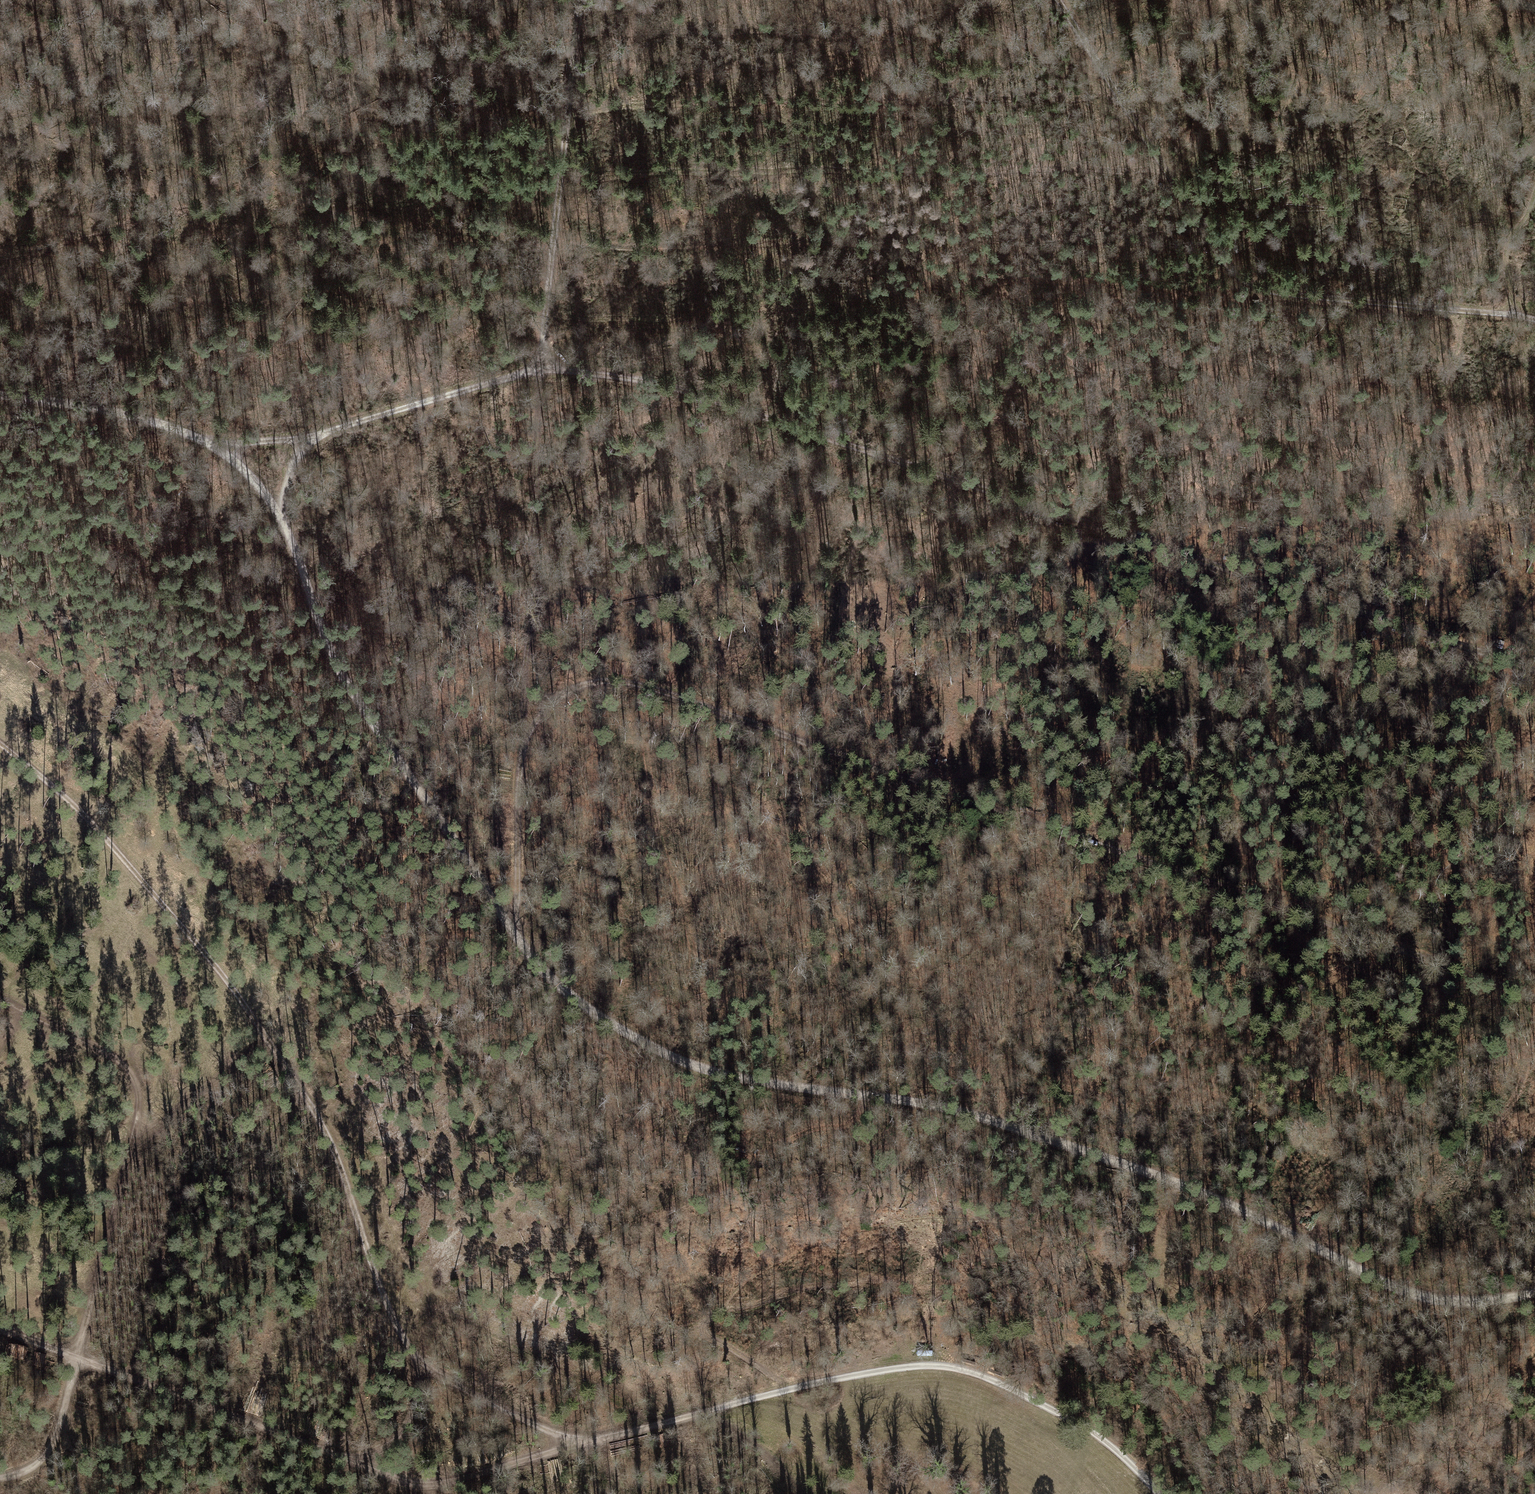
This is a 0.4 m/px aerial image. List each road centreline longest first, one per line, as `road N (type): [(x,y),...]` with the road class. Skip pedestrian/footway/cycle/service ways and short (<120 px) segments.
road 1 (unclassified): [(1534,1292),(1464,1303),(1389,1285),(1175,1177),(960,1111),(701,1071),(646,1045),(575,999),(500,918),(467,854),(341,674),(278,511),(249,474),(189,434),(101,408),(0,394)]
road 2 (track): [(517,938),(522,755),(532,724),(566,690),(614,681),(1534,997)]
road 3 (track): [(544,367),(682,388),(1534,665)]
road 4 (track): [(569,1447),(565,1437),(415,1357),(367,1259),(310,1106),(227,983),(121,861),(0,751)]
road 5 (track): [(1157,1493),(1112,1447),(1052,1410),(979,1374),(938,1365),(806,1385),(569,1447)]
road 6 (track): [(580,0),(544,367),(306,439)]
road 7 (track): [(1066,0),(1238,287),(1510,316)]
road 8 (track): [(76,1358),(417,1485),(569,1447)]
road 9 (track): [(0,999),(117,1057),(139,1093),(76,1358)]
road 10 (track): [(544,367),(522,755)]
road 11 (track): [(0,1478),(36,1464),(49,1448),(76,1358)]
road 12 (track): [(415,1357),(418,1393),(406,1429),(377,1450),(344,1459)]
road 13 (track): [(1510,316),(1534,189)]

